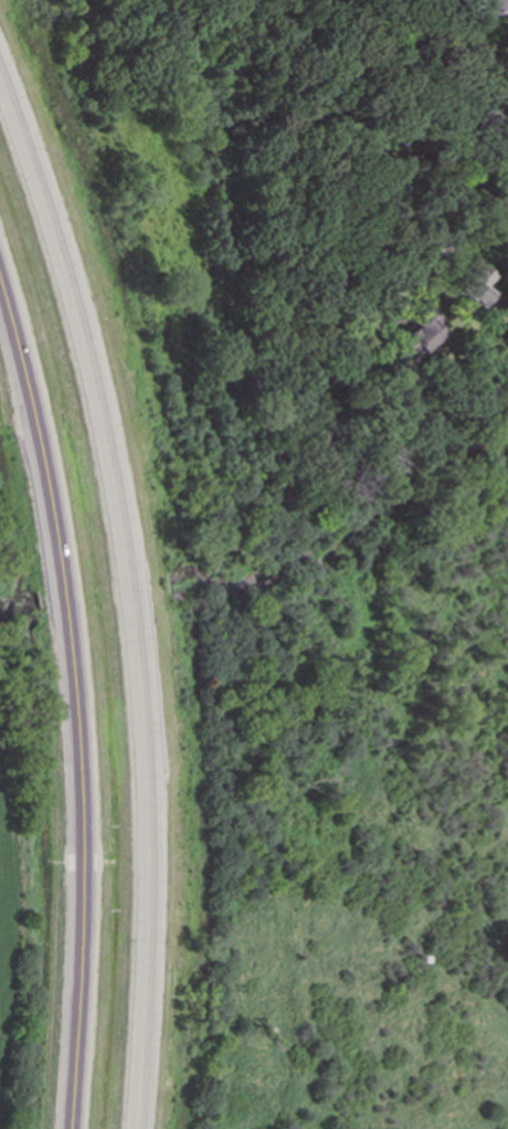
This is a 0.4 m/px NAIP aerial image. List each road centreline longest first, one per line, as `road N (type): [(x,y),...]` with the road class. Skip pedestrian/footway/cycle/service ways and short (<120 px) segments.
road 1 (motorway): [(137,1128),(150,903),(141,655),(108,440),(74,303),(0,87)]
road 2 (motorway): [(0,276),(46,469),(74,665),(86,830),(70,1128)]
road 3 (residential): [(507,151),(402,284)]

